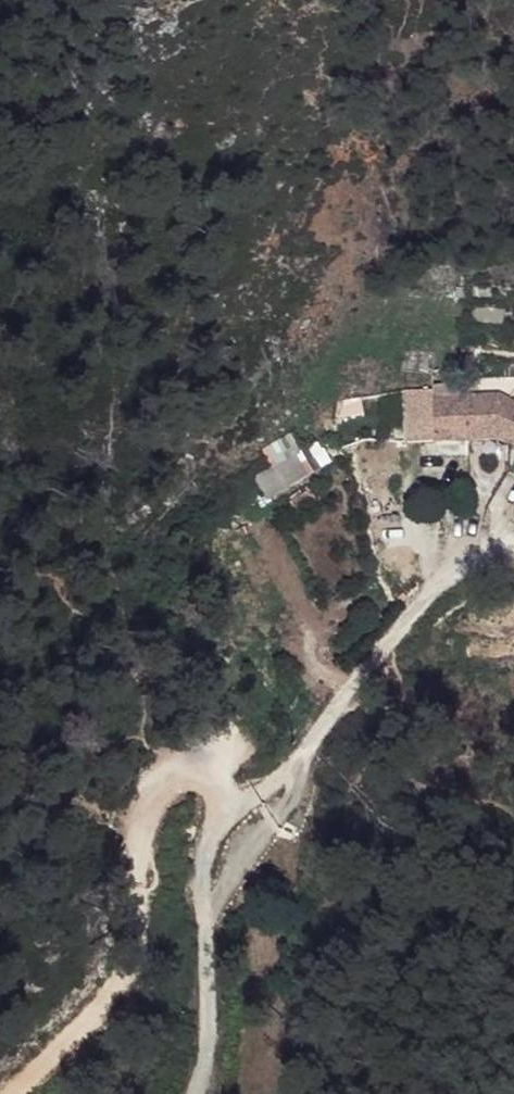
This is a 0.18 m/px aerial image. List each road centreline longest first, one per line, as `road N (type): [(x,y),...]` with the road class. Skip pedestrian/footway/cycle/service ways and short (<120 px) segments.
road 1 (track): [(236,810),(198,768),(176,775),(150,826),(139,936),(120,980),(93,1020),(17,1093)]
road 2 (track): [(513,549),(438,582),(280,770),(236,810)]
road 3 (track): [(196,1093),(207,1056),(200,883),(204,855),(236,810)]

